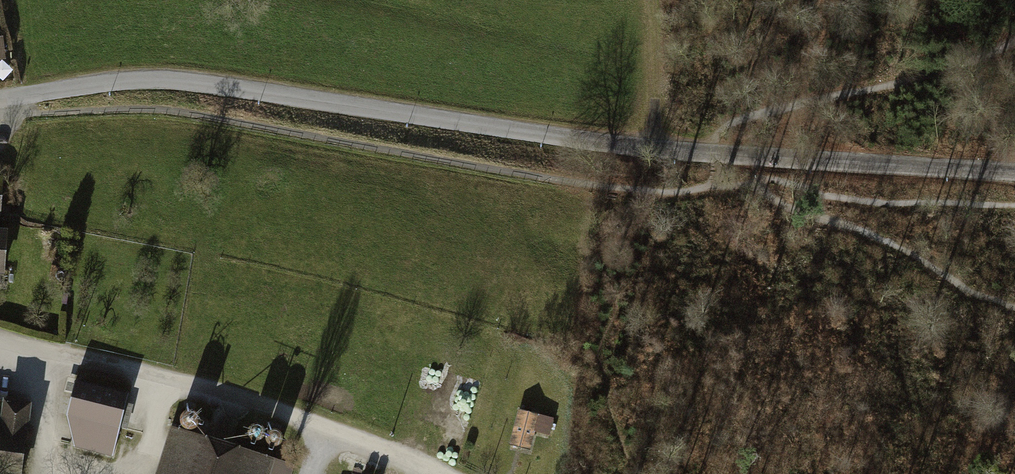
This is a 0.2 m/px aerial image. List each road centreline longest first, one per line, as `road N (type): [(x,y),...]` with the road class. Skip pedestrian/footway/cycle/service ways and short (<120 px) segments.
road 1 (unclassified): [(1014,170),(740,159),(152,79),(0,100)]
road 2 (track): [(442,473),(262,404),(72,354)]
road 3 (track): [(1014,44),(728,122),(715,156)]
road 4 (track): [(710,187),(766,180),(894,204),(1014,206)]
road 5 (track): [(1014,309),(968,291),(871,234),(800,213),(749,184)]

